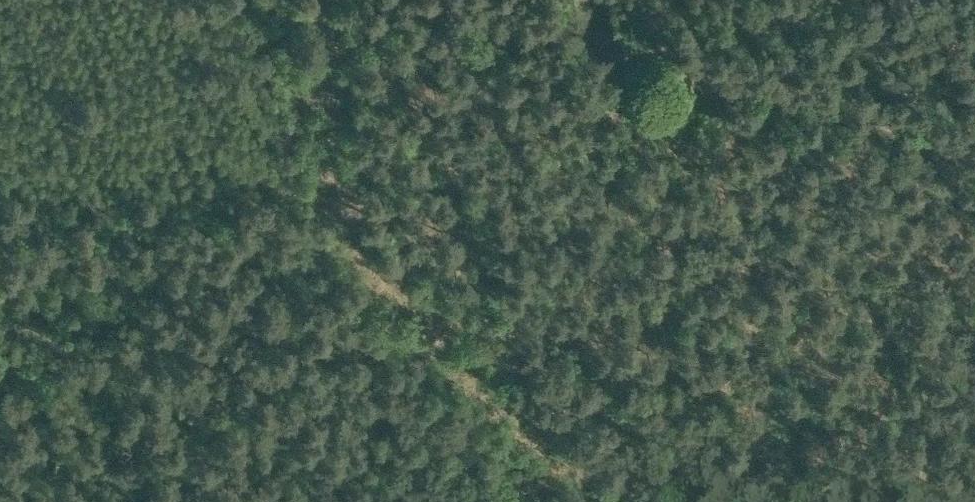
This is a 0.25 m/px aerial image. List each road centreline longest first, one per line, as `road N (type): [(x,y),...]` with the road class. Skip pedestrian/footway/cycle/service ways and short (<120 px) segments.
road 1 (track): [(974,138),(447,0)]

